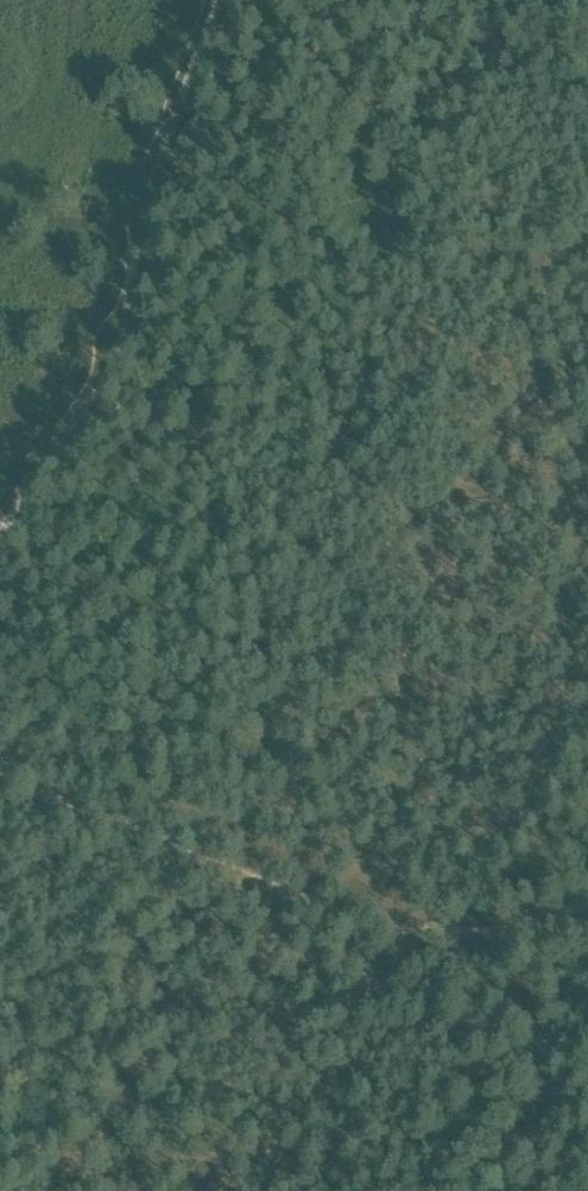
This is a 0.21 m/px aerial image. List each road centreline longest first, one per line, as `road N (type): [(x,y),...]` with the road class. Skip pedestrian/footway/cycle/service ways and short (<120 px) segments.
road 1 (track): [(0,559),(13,493),(104,356),(131,284),(144,188),(214,0)]

